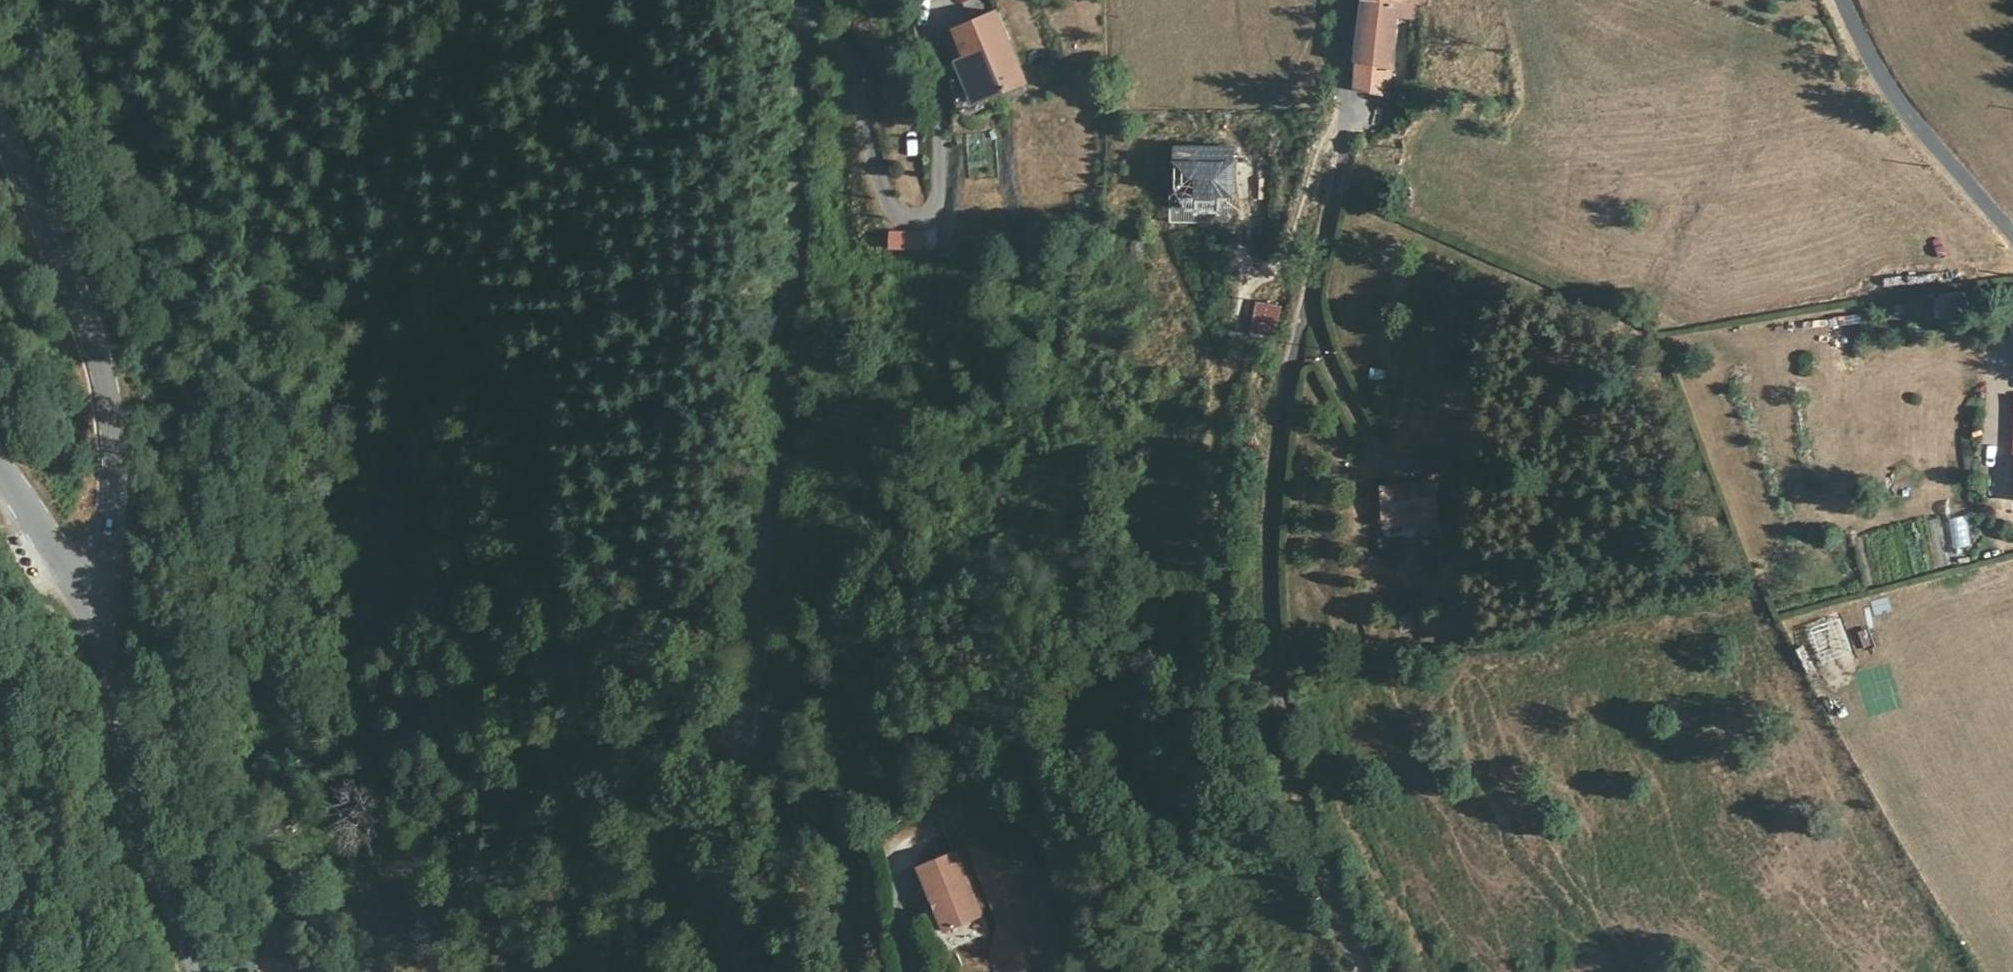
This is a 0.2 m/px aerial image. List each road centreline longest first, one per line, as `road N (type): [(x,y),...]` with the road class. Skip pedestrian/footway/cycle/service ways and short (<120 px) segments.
road 1 (unclassified): [(1365,971),(1299,775),(1272,595),(1282,438),(1346,138),(1357,0)]
road 2 (unclassified): [(729,971),(795,260),(804,0)]
road 3 (unclassified): [(83,588),(118,515),(116,429),(97,347),(0,90)]
road 4 (unclassified): [(83,588),(202,971)]
road 5 (unclassified): [(1843,0),(1884,81),(2012,234)]
road 6 (unclassified): [(0,465),(83,588)]

